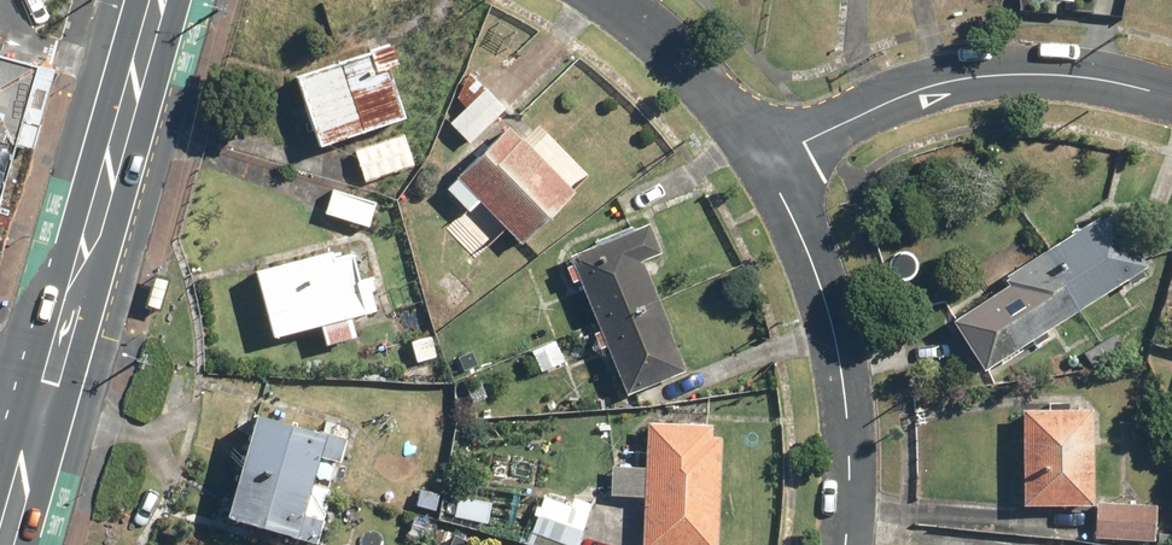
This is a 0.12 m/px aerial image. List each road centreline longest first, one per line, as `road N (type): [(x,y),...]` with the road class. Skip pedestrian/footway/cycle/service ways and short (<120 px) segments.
road 1 (primary): [(159,0),(44,409)]
road 2 (residential): [(767,164),(874,109),(952,80),(1052,74),(1171,96)]
road 3 (residential): [(848,544),(850,382),(816,270),(767,164)]
road 4 (residential): [(767,164),(671,47),(615,0)]
road 5 (primary): [(44,409),(6,544)]

